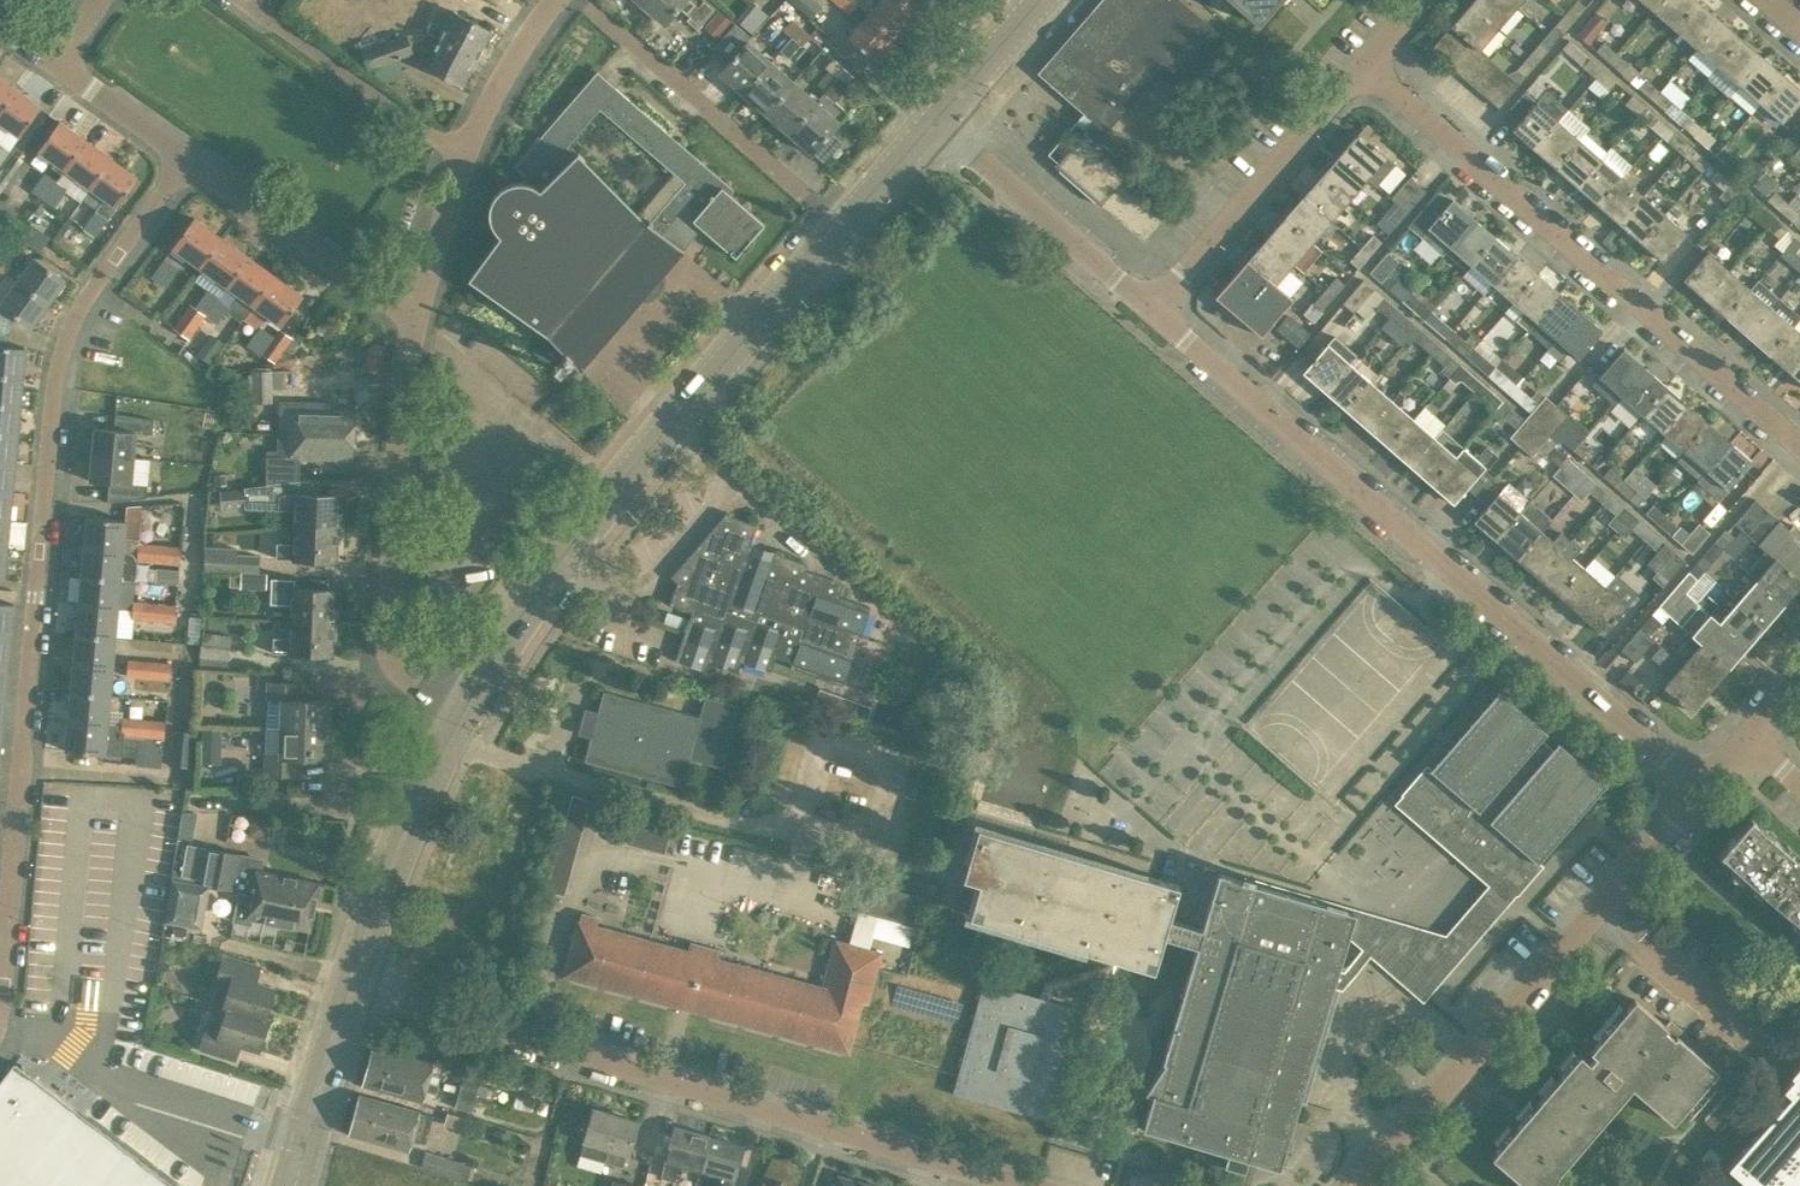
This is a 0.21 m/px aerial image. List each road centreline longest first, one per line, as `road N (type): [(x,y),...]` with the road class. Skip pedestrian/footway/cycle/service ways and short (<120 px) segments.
road 1 (residential): [(0,987),(55,382),(92,290),(188,157)]
road 2 (residential): [(1699,788),(1149,312)]
road 3 (residential): [(1024,1185),(348,985)]
road 4 (tertiary): [(461,714),(586,522),(838,229)]
road 5 (residential): [(1799,450),(1361,68)]
road 6 (residential): [(1360,1185),(1699,788)]
road 7 (residential): [(461,714),(404,680),(391,665),(388,641),(402,399),(416,312)]
road 8 (residential): [(581,0),(838,229)]
road 9 (residential): [(1149,312),(1361,68)]
road 10 (tertiary): [(348,985),(405,826),(461,714)]
road 11 (residential): [(1149,312),(933,121)]
road 12 (residential): [(416,312),(390,304),(188,157)]
road 13 (residential): [(464,157),(244,0)]
road 14 (tertiary): [(290,1185),(348,985)]
road 15 (residential): [(464,157),(498,81),(554,0)]
road 16 (residential): [(188,157),(55,64)]
road 17 (residential): [(416,312),(464,157)]
road 18 (tertiary): [(933,121),(1039,0)]
road 19 (tertiary): [(838,229),(933,121)]

